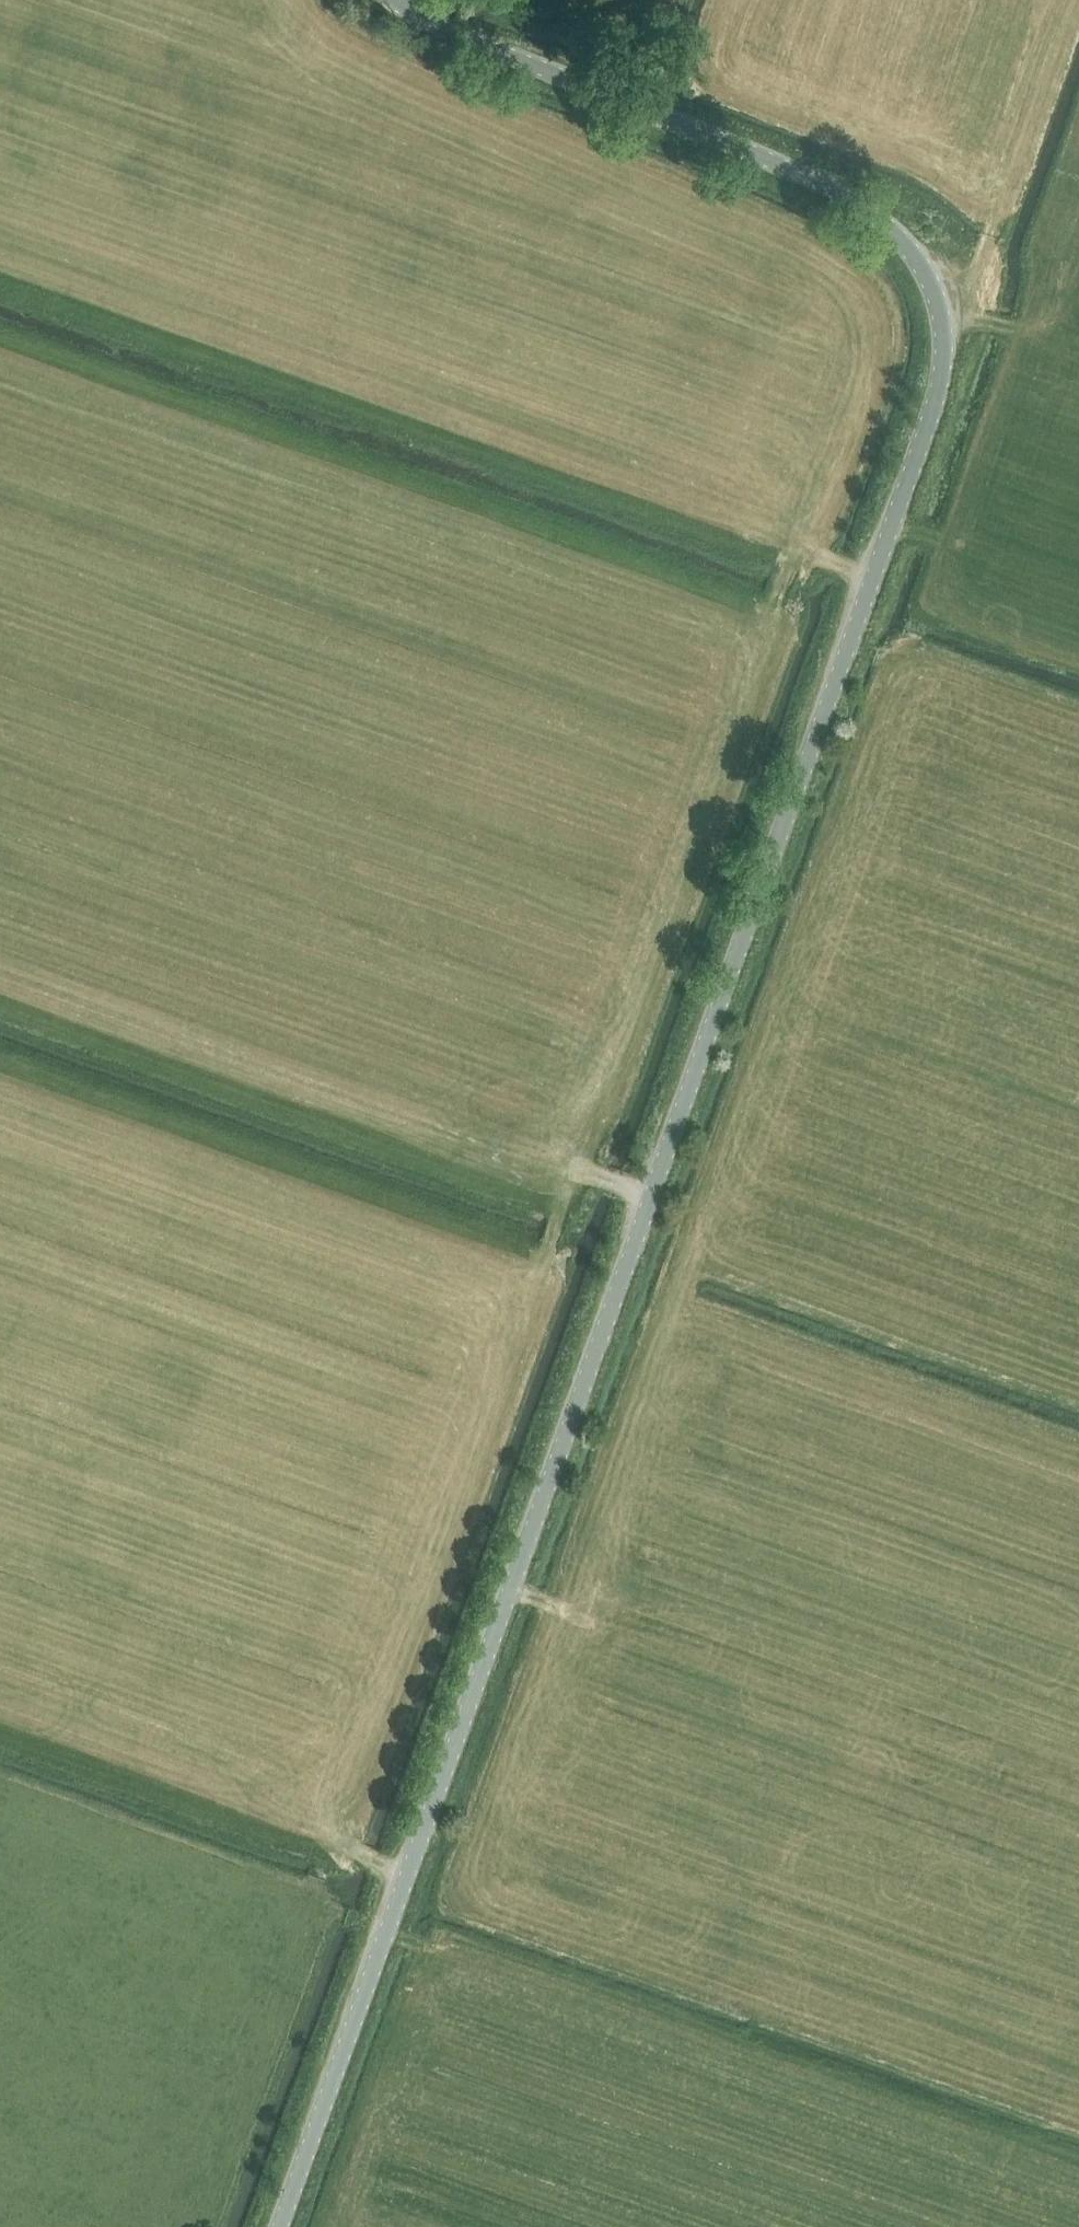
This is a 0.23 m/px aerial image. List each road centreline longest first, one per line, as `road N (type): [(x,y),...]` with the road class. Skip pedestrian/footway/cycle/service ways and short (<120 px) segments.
road 1 (tertiary): [(280,2226),(784,828),(931,410),(943,346),(926,272),(853,201),(418,19),(393,0)]

